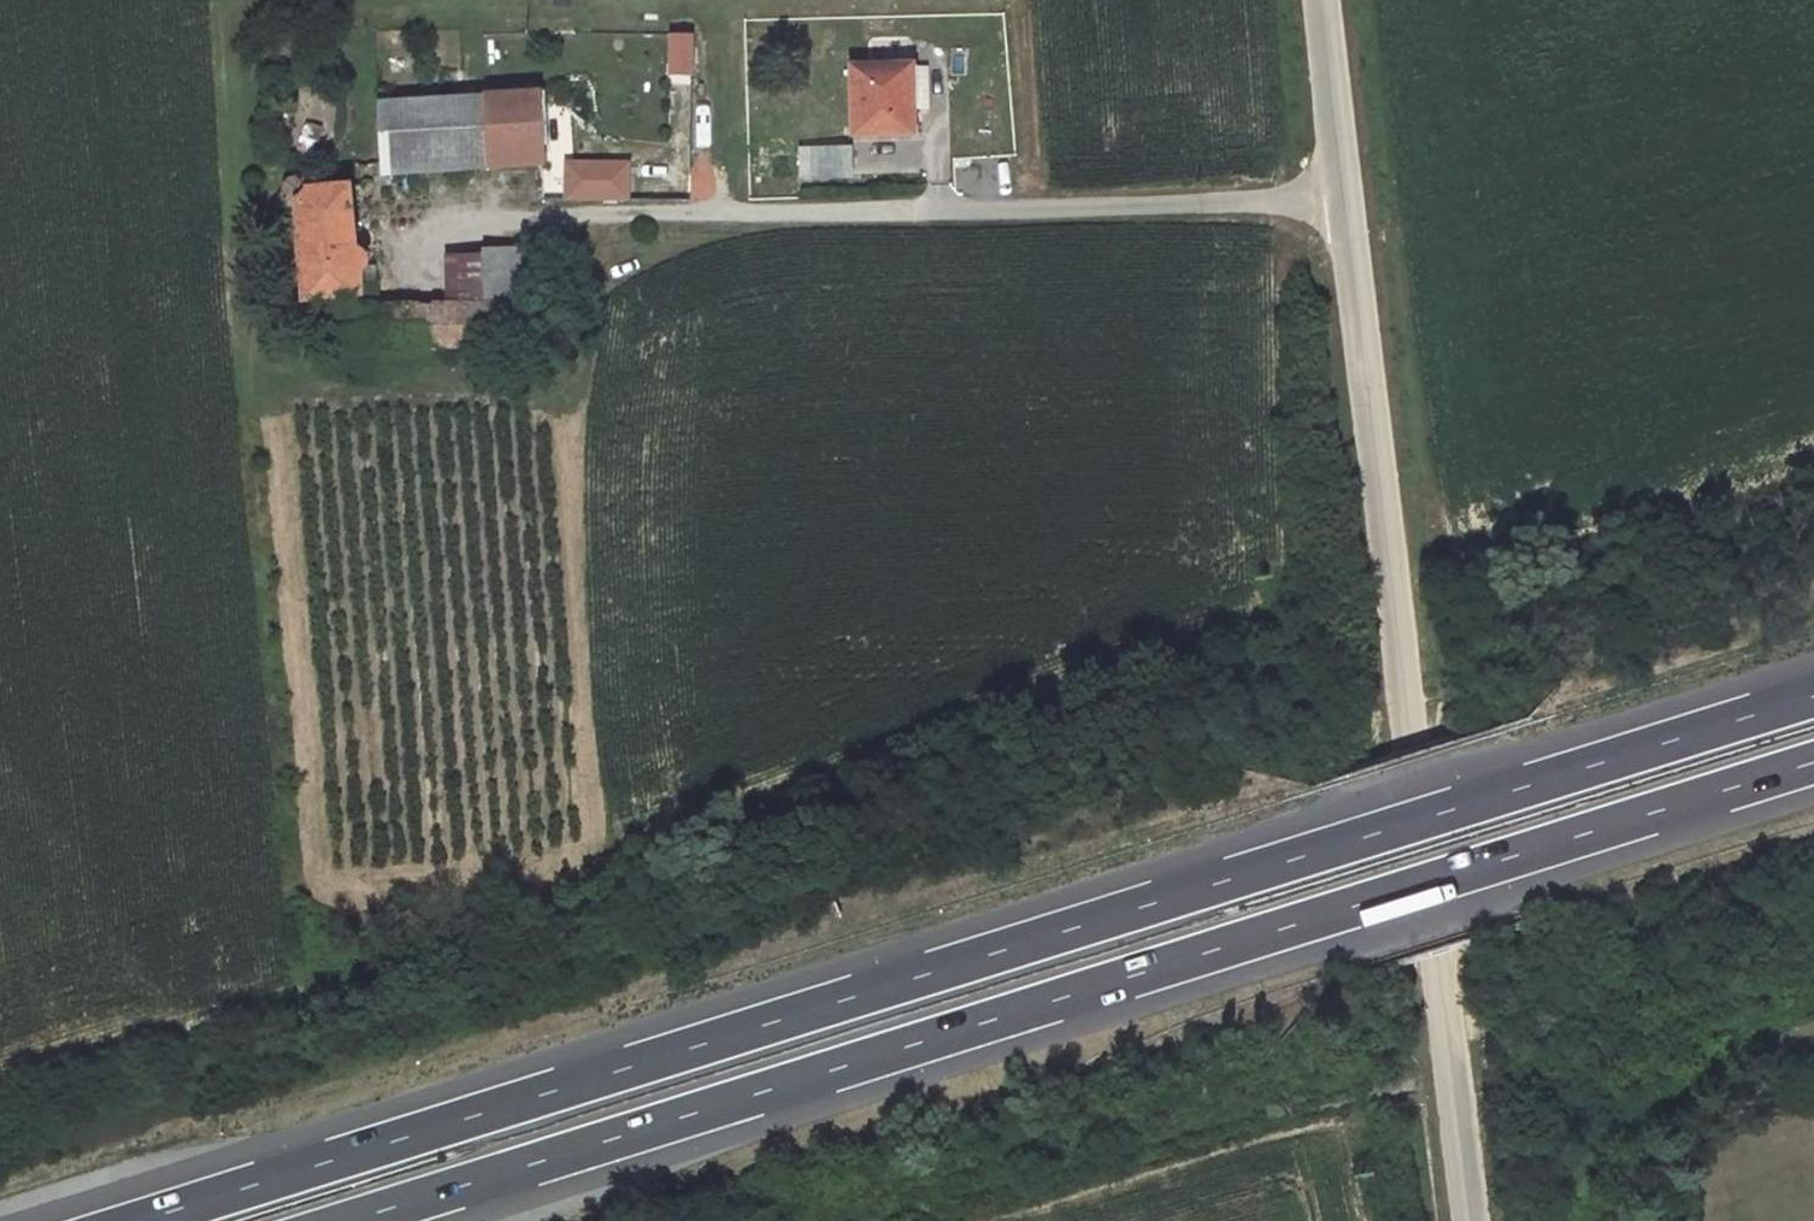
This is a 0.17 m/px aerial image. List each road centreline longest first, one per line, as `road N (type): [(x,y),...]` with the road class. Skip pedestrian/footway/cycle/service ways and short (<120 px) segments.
road 1 (motorway): [(1813,696),(137,1220)]
road 2 (motorway): [(354,1220),(1813,763)]
road 3 (unclassified): [(1348,199),(1473,1220)]
road 4 (residential): [(554,215),(1348,199)]
road 5 (unclassified): [(1323,0),(1348,199)]

